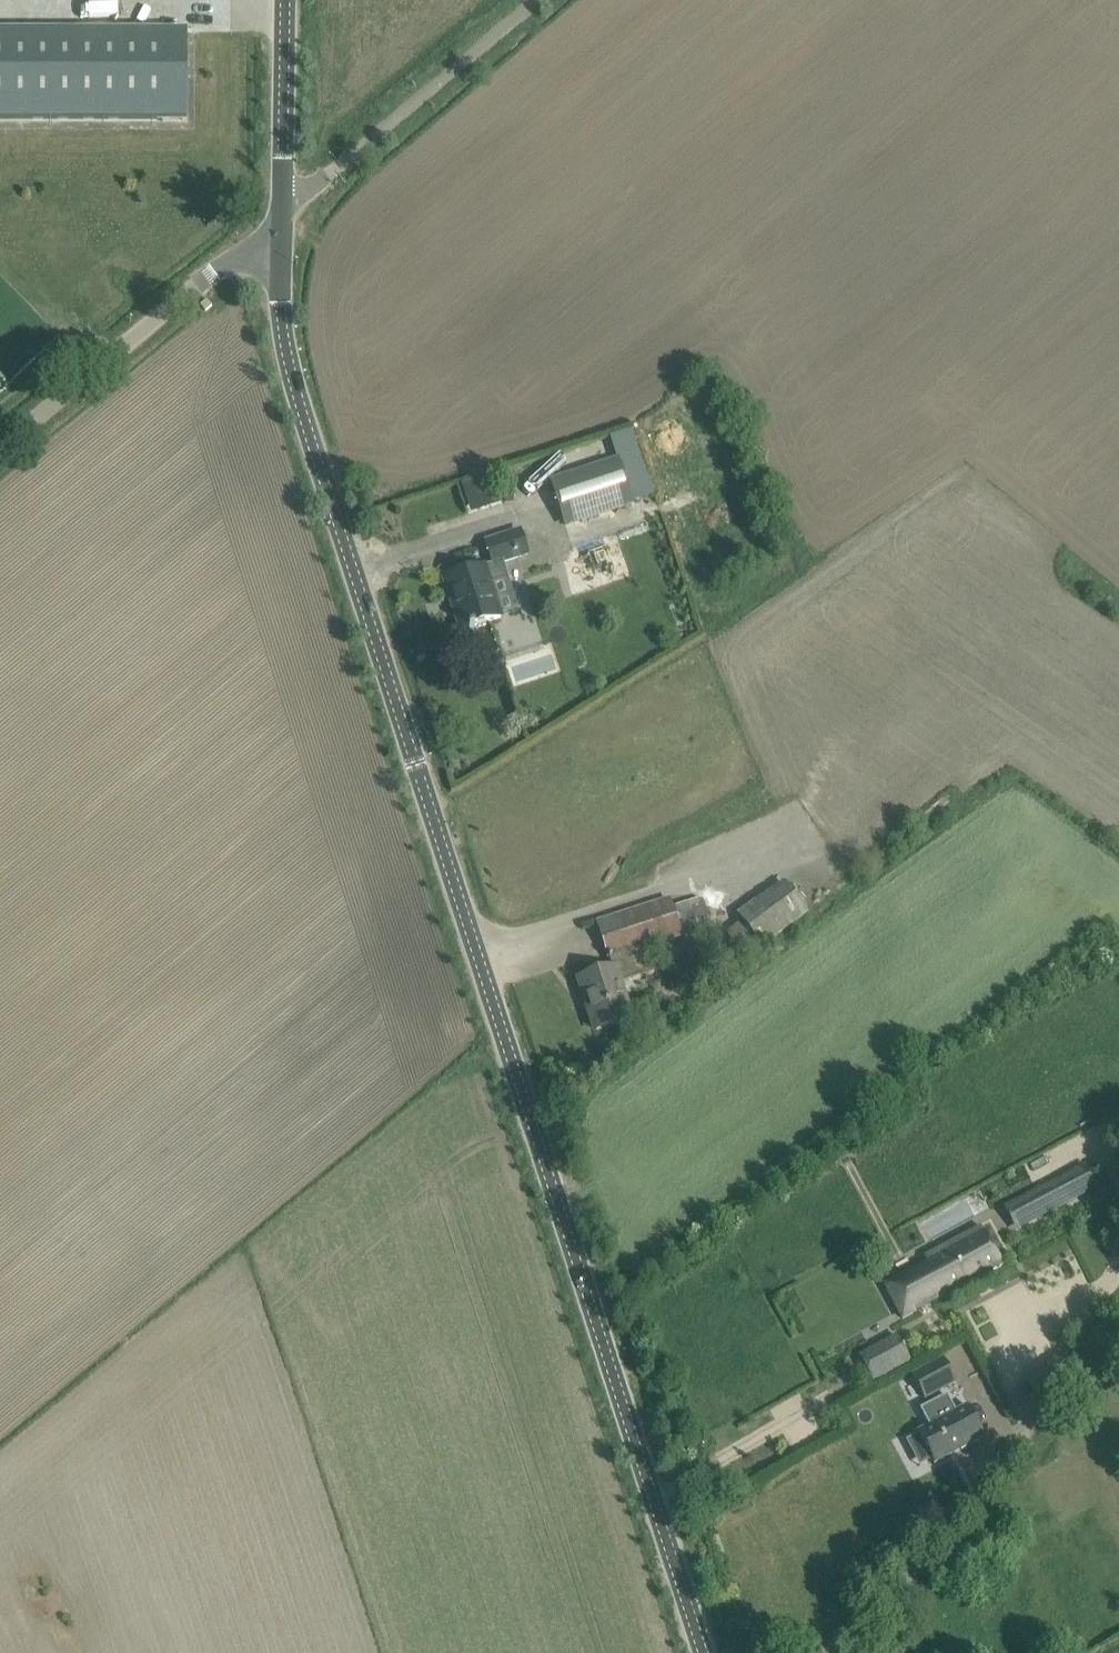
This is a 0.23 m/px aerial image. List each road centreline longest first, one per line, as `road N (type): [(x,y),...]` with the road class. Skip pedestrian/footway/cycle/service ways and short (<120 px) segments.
road 1 (unclassified): [(704,1652),(287,361),(282,216)]
road 2 (unclassified): [(0,448),(282,216)]
road 3 (unclassified): [(826,1652),(943,1535),(1023,1436)]
road 4 (unclassified): [(282,216),(285,0)]

